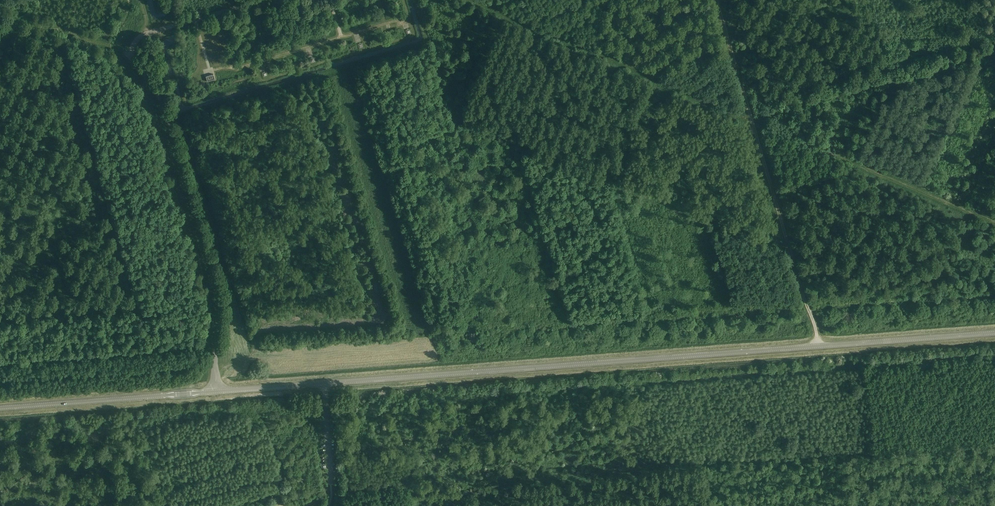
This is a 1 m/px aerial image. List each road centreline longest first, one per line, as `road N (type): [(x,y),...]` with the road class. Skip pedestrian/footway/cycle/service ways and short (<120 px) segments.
road 1 (tertiary): [(324,383),(994,330)]
road 2 (unclassified): [(216,392),(220,303),(159,97),(131,55),(133,42),(158,30)]
road 3 (track): [(717,0),(815,346)]
road 4 (tertiary): [(0,408),(216,392)]

